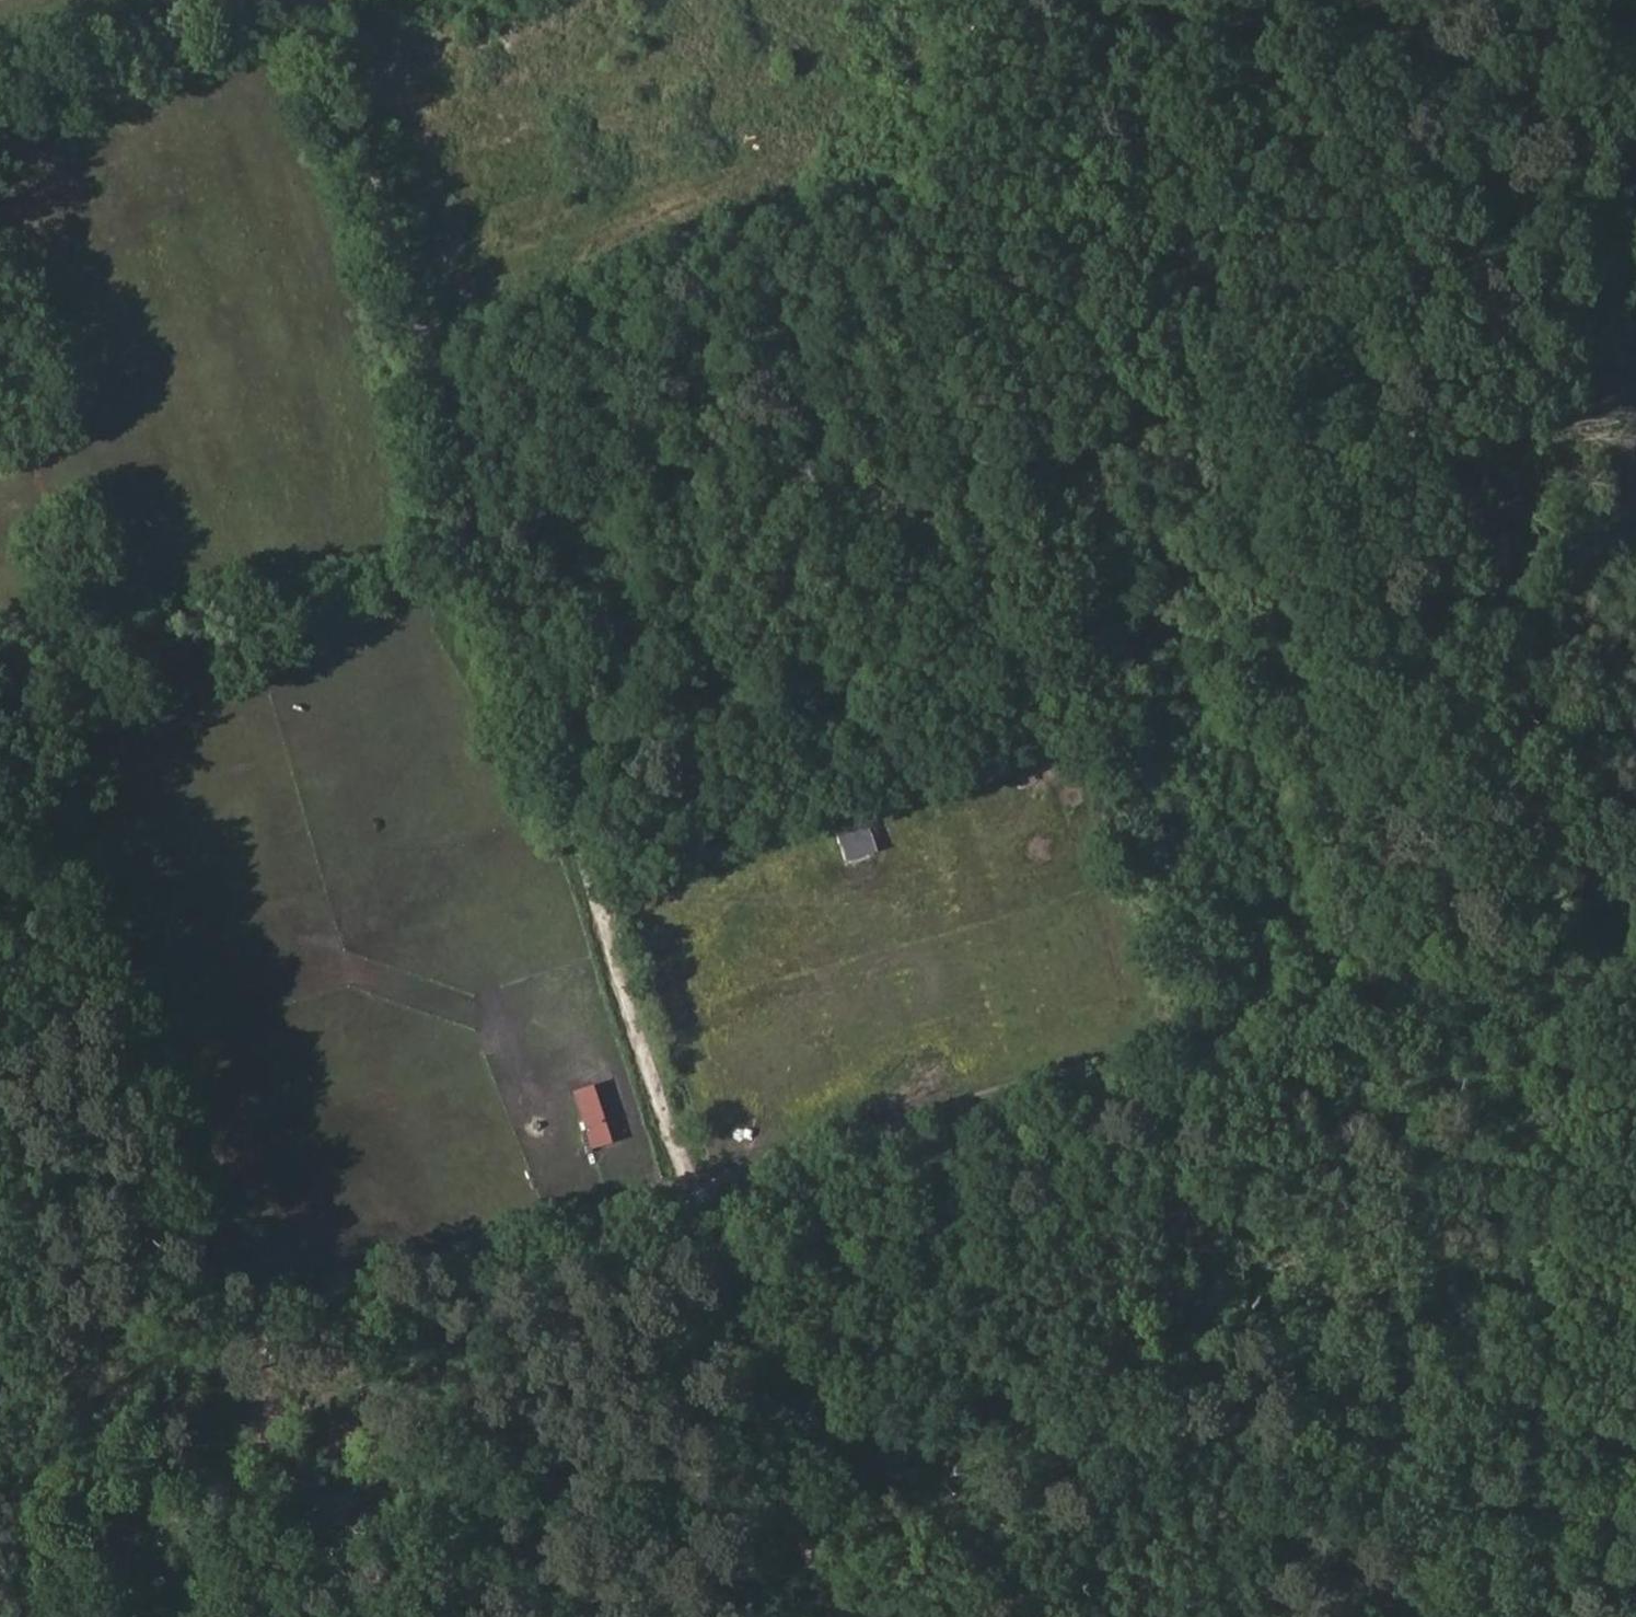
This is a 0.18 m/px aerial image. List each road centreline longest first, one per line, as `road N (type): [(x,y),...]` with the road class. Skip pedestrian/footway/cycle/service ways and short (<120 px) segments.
road 1 (track): [(857,1616),(723,1181),(300,0)]
road 2 (track): [(1635,907),(1270,1041),(914,1141),(723,1181),(206,1341),(0,1391)]
road 3 (track): [(0,61),(185,0)]

